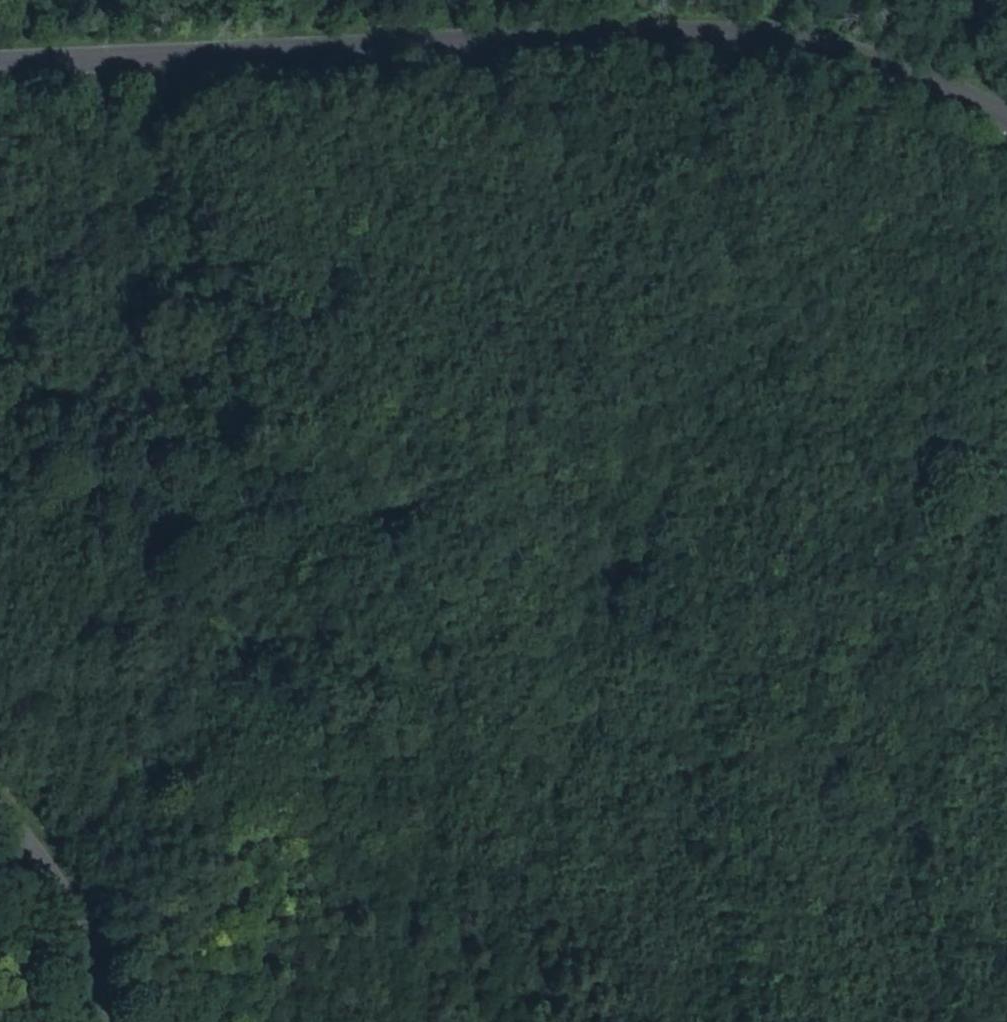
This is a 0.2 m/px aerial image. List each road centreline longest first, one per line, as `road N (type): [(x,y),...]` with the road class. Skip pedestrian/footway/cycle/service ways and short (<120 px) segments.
road 1 (tertiary): [(0,64),(420,46),(657,26),(860,50),(1006,118)]
road 2 (tertiary): [(102,1021),(72,894),(0,811)]

